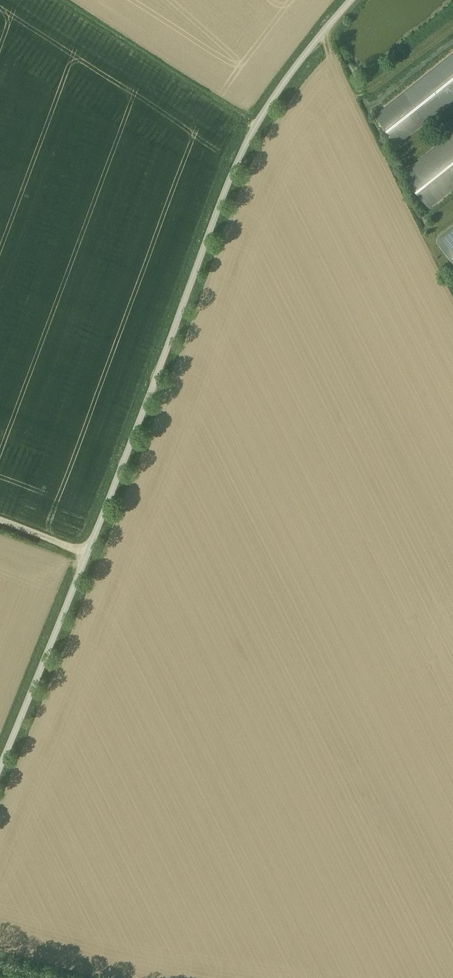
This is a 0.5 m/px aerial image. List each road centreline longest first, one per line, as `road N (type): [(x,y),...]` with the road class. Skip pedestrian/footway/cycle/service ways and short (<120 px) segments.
road 1 (unclassified): [(0,765),(232,175),(270,105),(352,0)]

